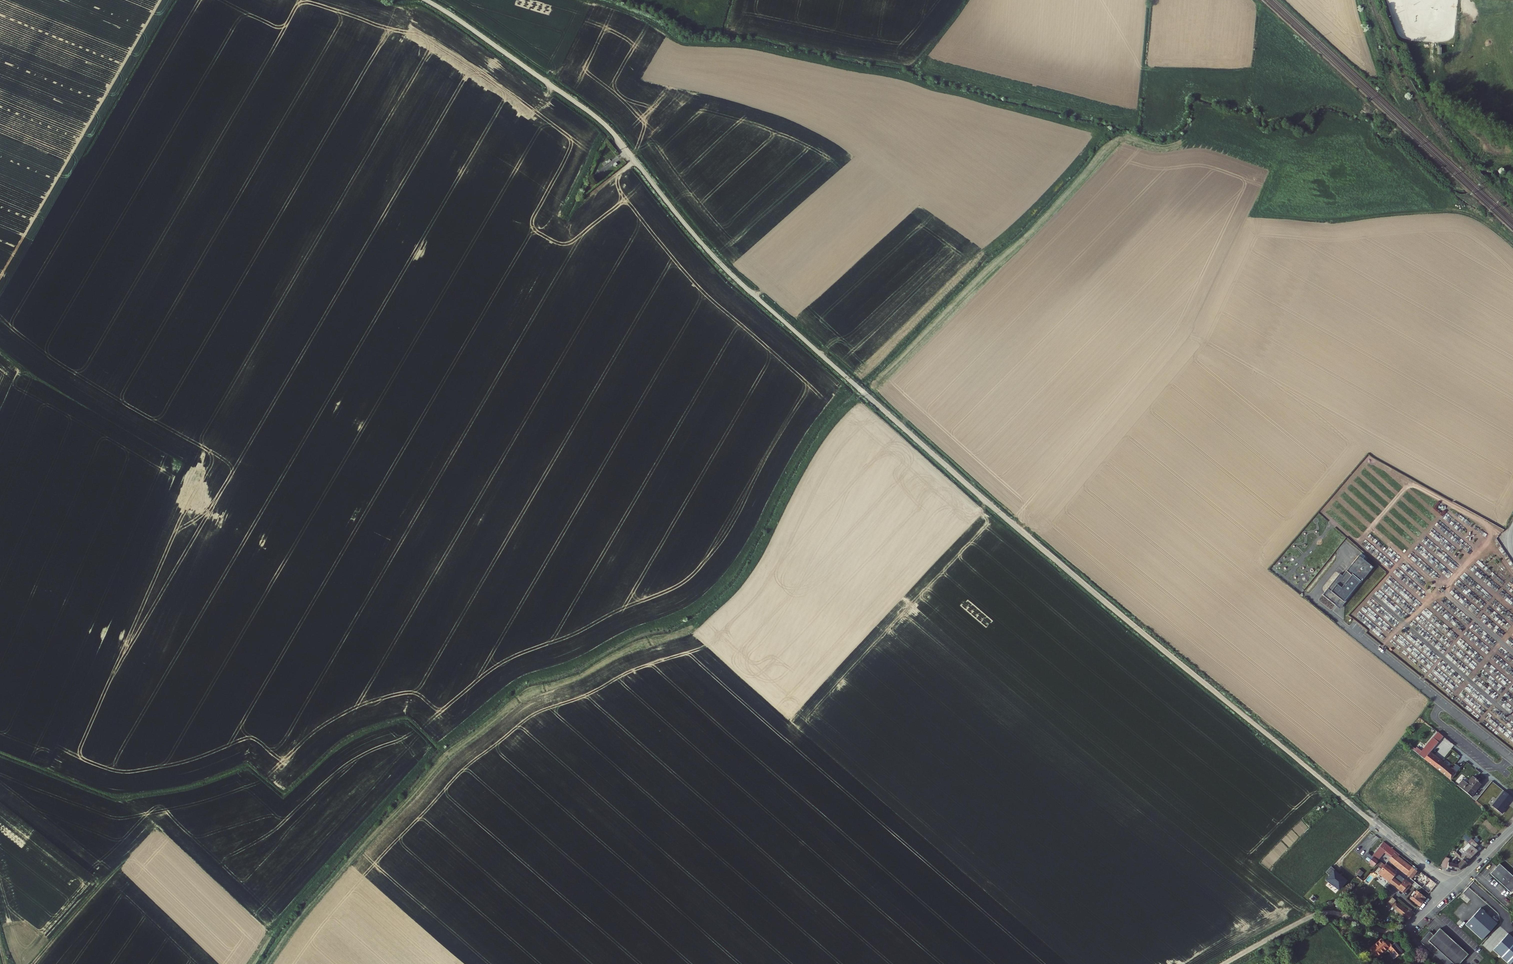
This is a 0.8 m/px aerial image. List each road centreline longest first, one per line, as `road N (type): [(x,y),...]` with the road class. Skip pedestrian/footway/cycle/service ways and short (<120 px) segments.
road 1 (unclassified): [(1416,859),(1009,521),(736,279),(599,119),(426,0)]
road 2 (unclassified): [(1224,963),(1322,913),(1402,929),(1451,887)]

